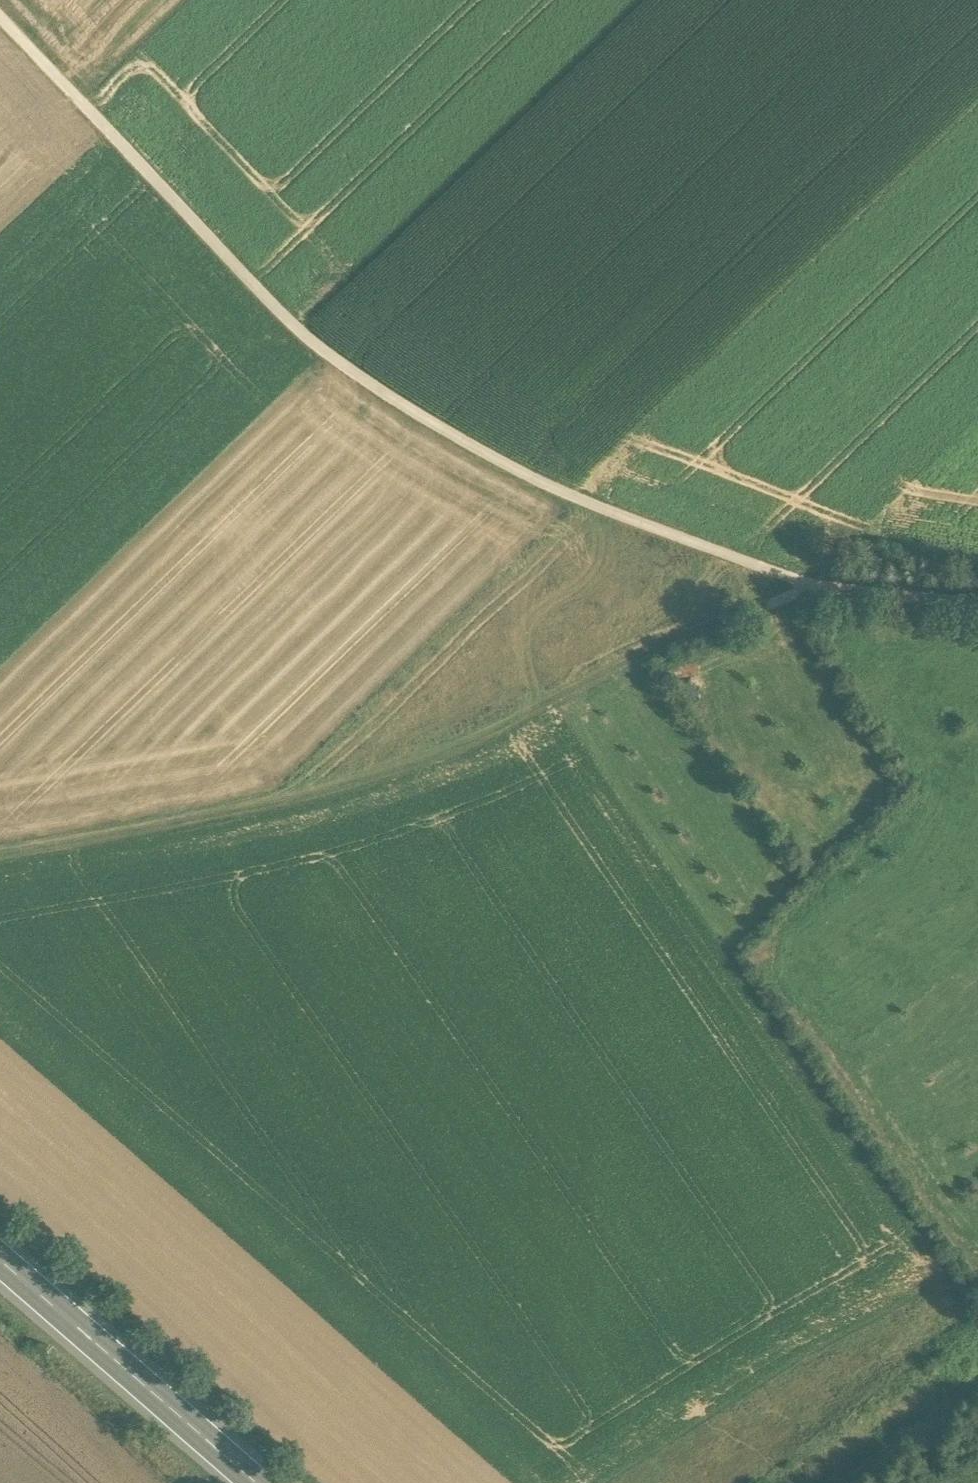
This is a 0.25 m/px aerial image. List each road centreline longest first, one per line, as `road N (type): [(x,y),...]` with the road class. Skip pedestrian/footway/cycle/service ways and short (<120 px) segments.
road 1 (track): [(977,607),(813,584),(656,529),(486,454),(304,335),(0,15)]
road 2 (track): [(813,584),(419,759),(316,789),(0,853)]
road 3 (primary): [(0,1260),(252,1482)]

